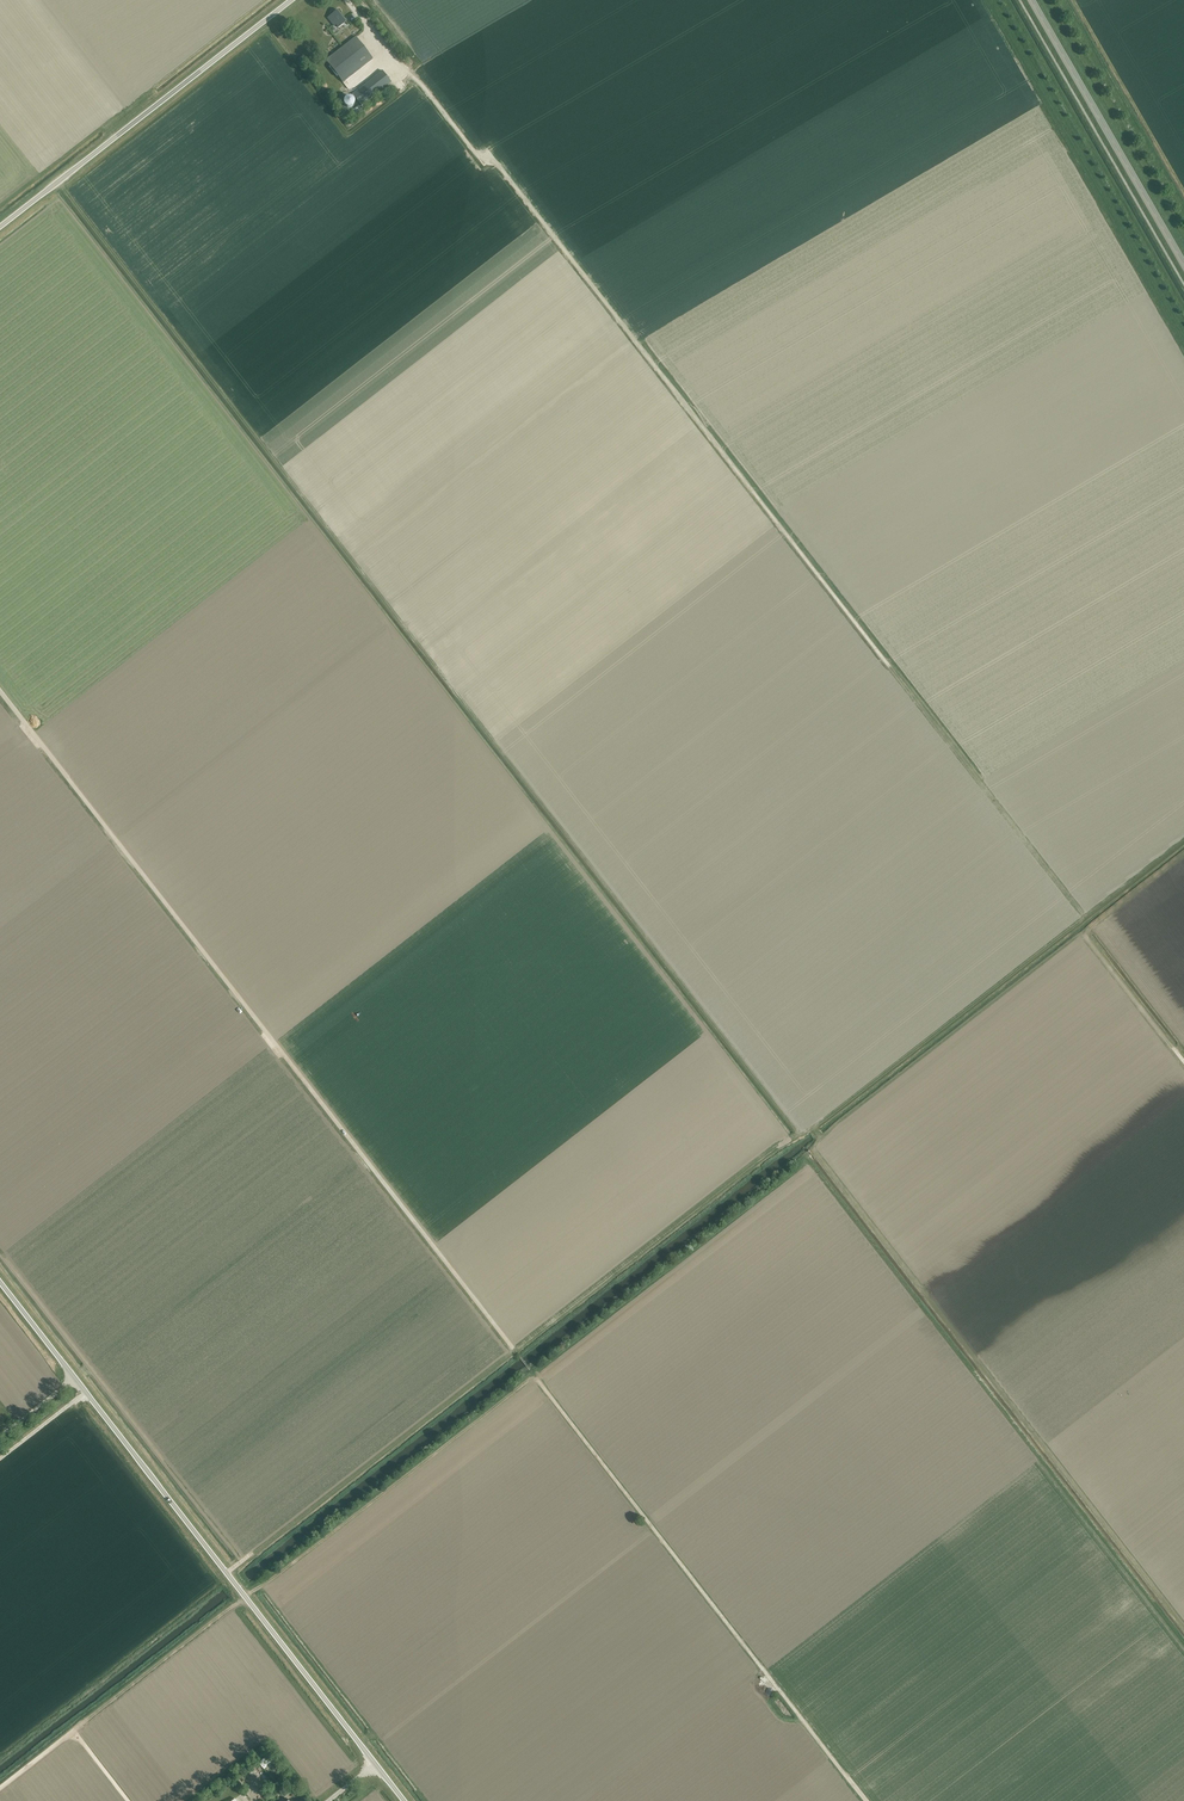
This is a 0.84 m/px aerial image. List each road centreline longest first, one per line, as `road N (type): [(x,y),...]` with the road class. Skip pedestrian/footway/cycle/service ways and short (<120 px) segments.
road 1 (unclassified): [(402,1800),(0,1282)]
road 2 (unclassified): [(0,227),(292,0)]
road 3 (tertiary): [(1031,0),(1183,265)]

